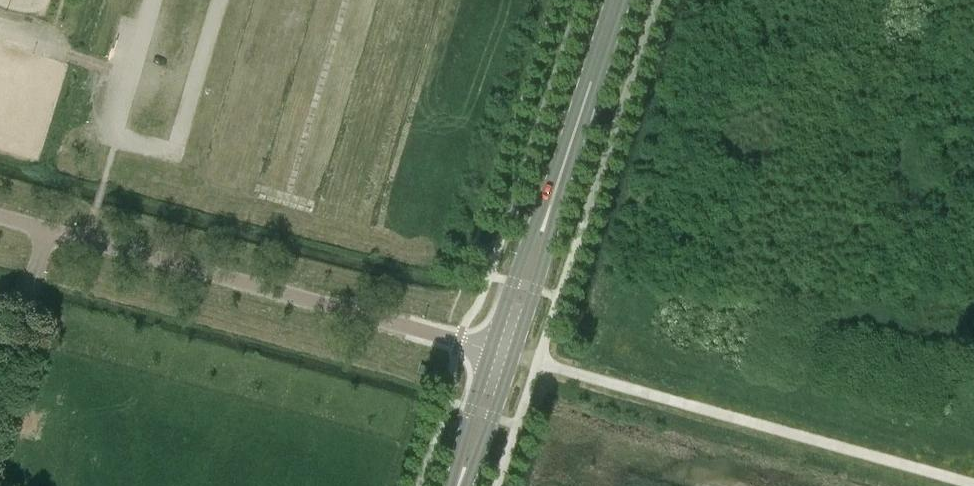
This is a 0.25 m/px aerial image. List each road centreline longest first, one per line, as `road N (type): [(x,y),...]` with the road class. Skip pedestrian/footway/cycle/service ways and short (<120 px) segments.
road 1 (unclassified): [(0,217),(489,350)]
road 2 (secondary): [(553,197),(620,0)]
road 3 (secondary): [(553,197),(533,229),(489,350)]
road 4 (secondary): [(513,356),(551,232),(553,197)]
road 5 (secondary): [(489,350),(454,485)]
road 6 (secondary): [(461,485),(513,356)]

